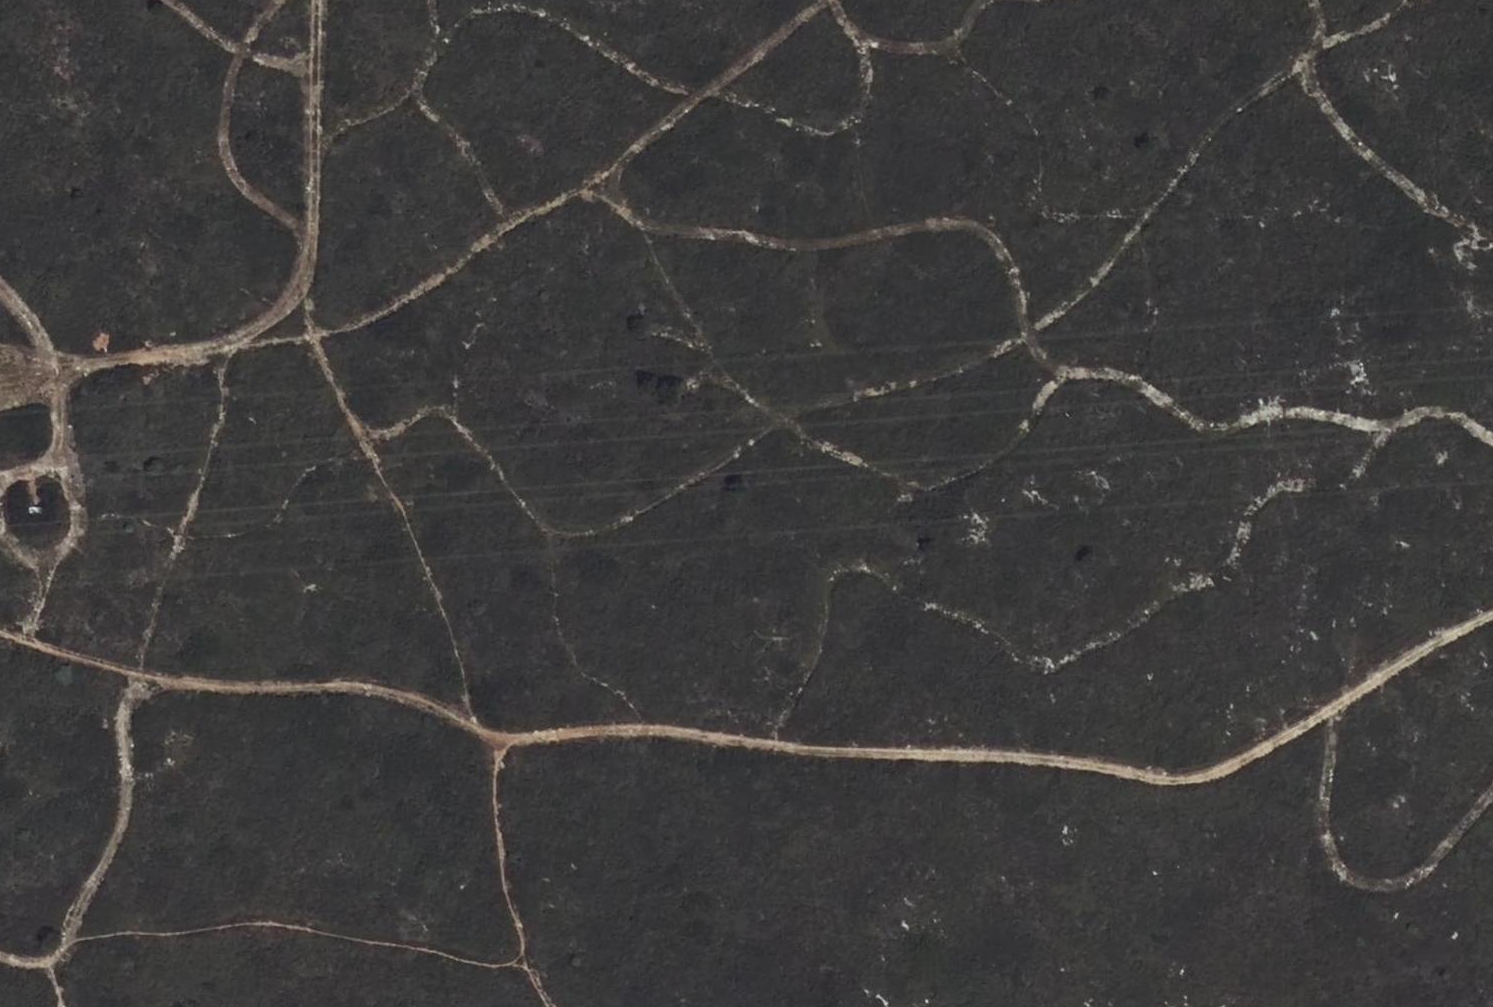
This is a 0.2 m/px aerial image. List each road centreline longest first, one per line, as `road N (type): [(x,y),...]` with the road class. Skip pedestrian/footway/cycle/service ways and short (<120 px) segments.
road 1 (track): [(1492,615),(1191,780),(1140,791),(1090,775),(877,754),(661,712),(505,738),(413,689),(358,681),(193,685),(0,627)]
road 2 (track): [(150,675),(123,696),(123,778),(109,853),(68,930),(48,957),(0,946)]

